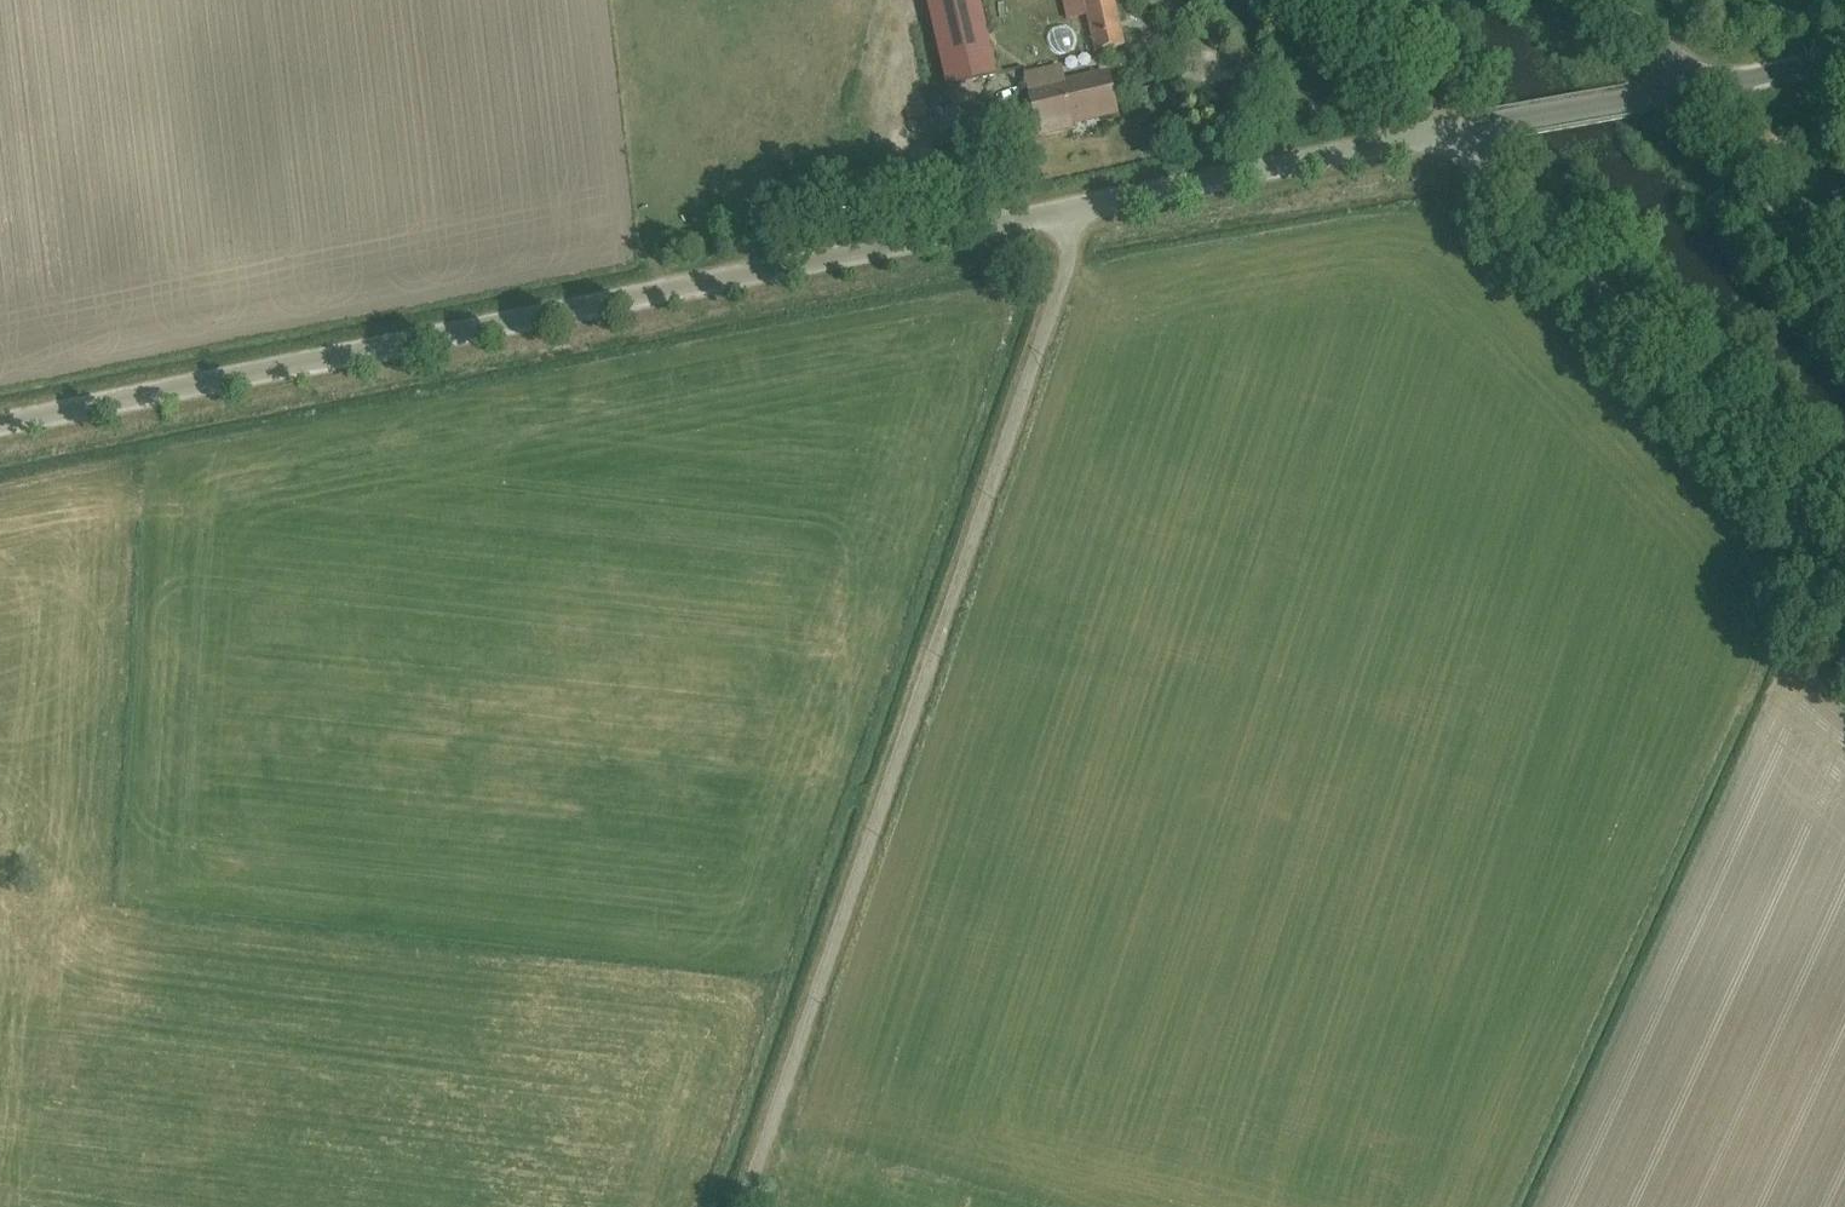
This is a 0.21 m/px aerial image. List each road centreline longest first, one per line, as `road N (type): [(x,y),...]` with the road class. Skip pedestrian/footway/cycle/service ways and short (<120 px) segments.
road 1 (unclassified): [(1457,134),(665,287),(0,427)]
road 2 (unclassified): [(1844,561),(1457,134)]
road 3 (unclassified): [(1673,92),(1687,128),(1844,295)]
road 4 (track): [(1457,134),(1330,0)]
road 5 (unclassified): [(1637,99),(1457,134)]
road 6 (unclassified): [(1673,92),(1844,57)]
road 7 (unclassified): [(1588,0),(1664,46),(1673,92)]

